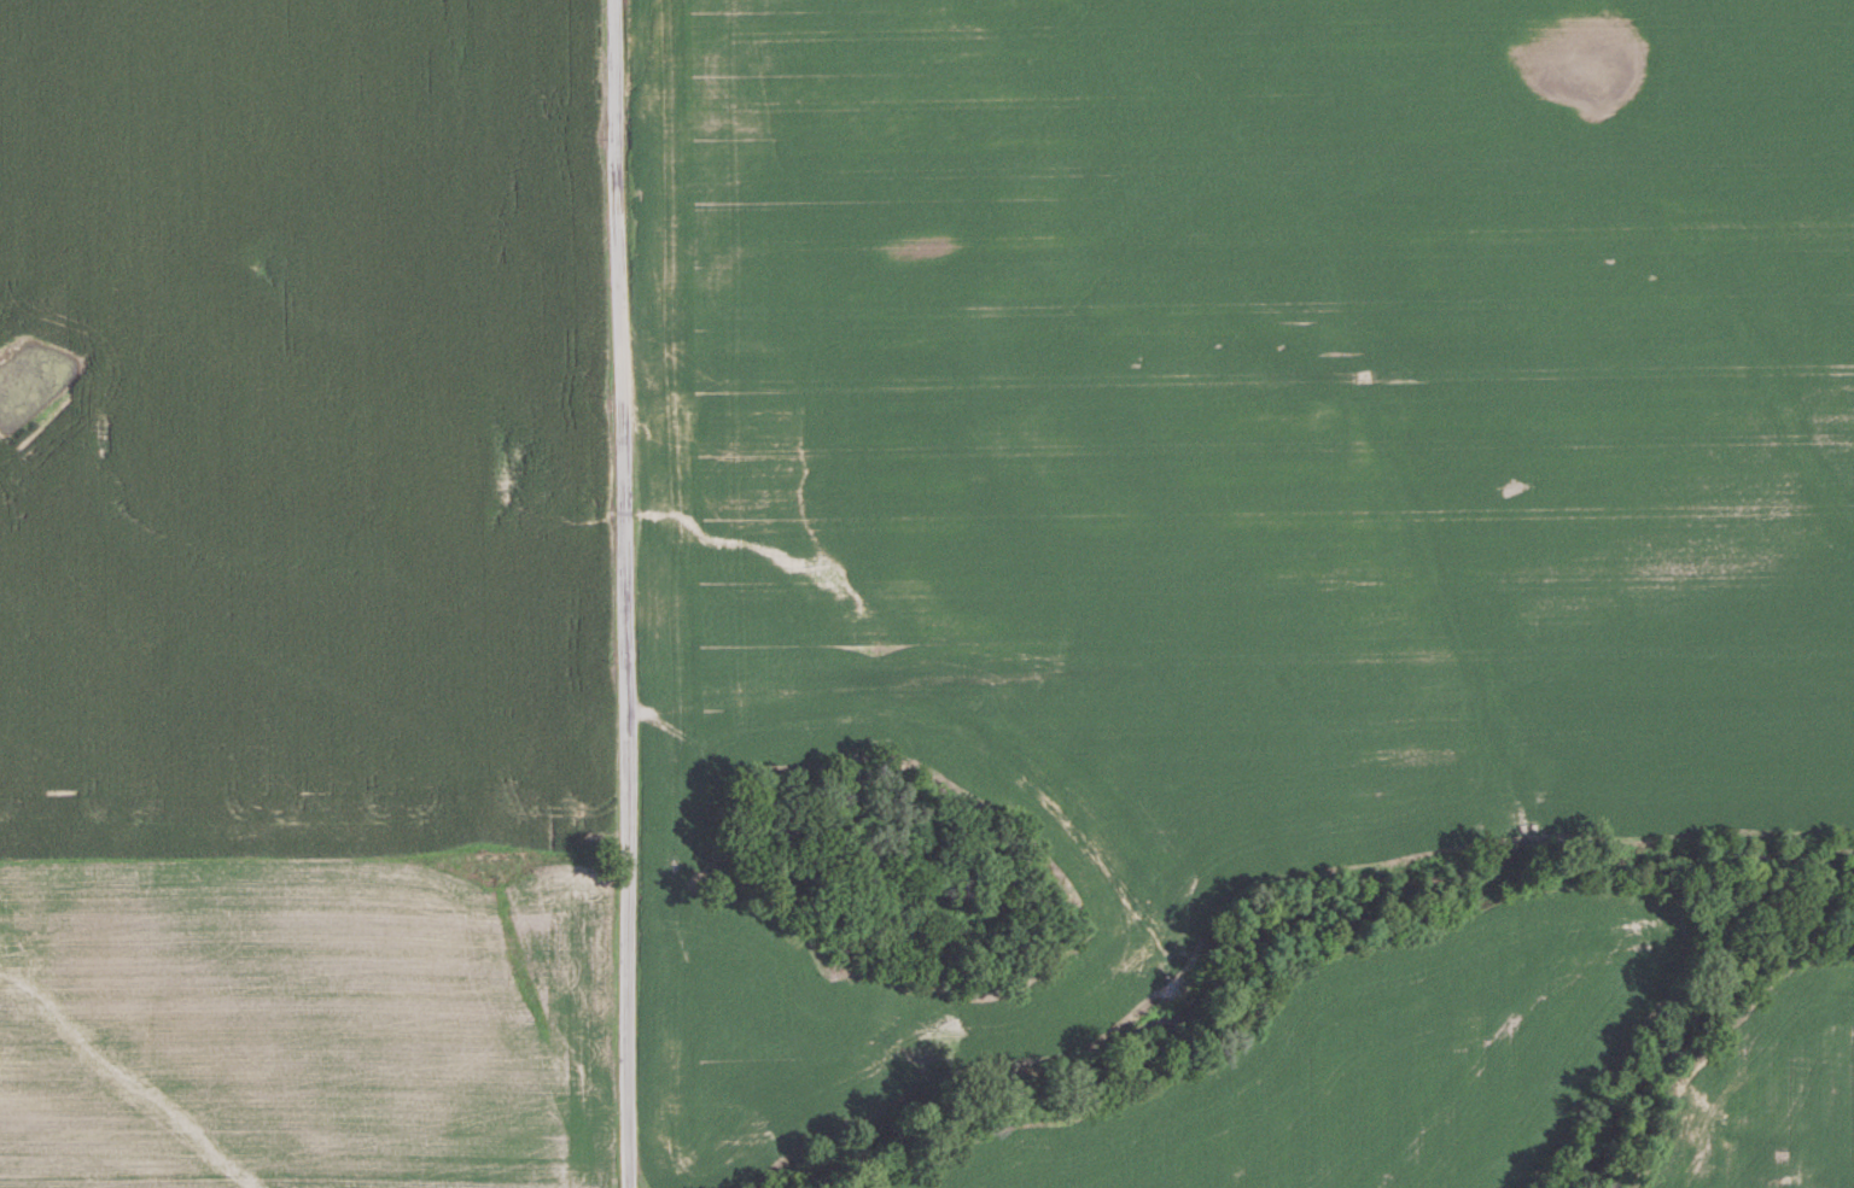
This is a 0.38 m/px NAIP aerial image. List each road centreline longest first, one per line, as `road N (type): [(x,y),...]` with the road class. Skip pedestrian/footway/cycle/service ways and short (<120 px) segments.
road 1 (residential): [(632,1187),(619,0)]

